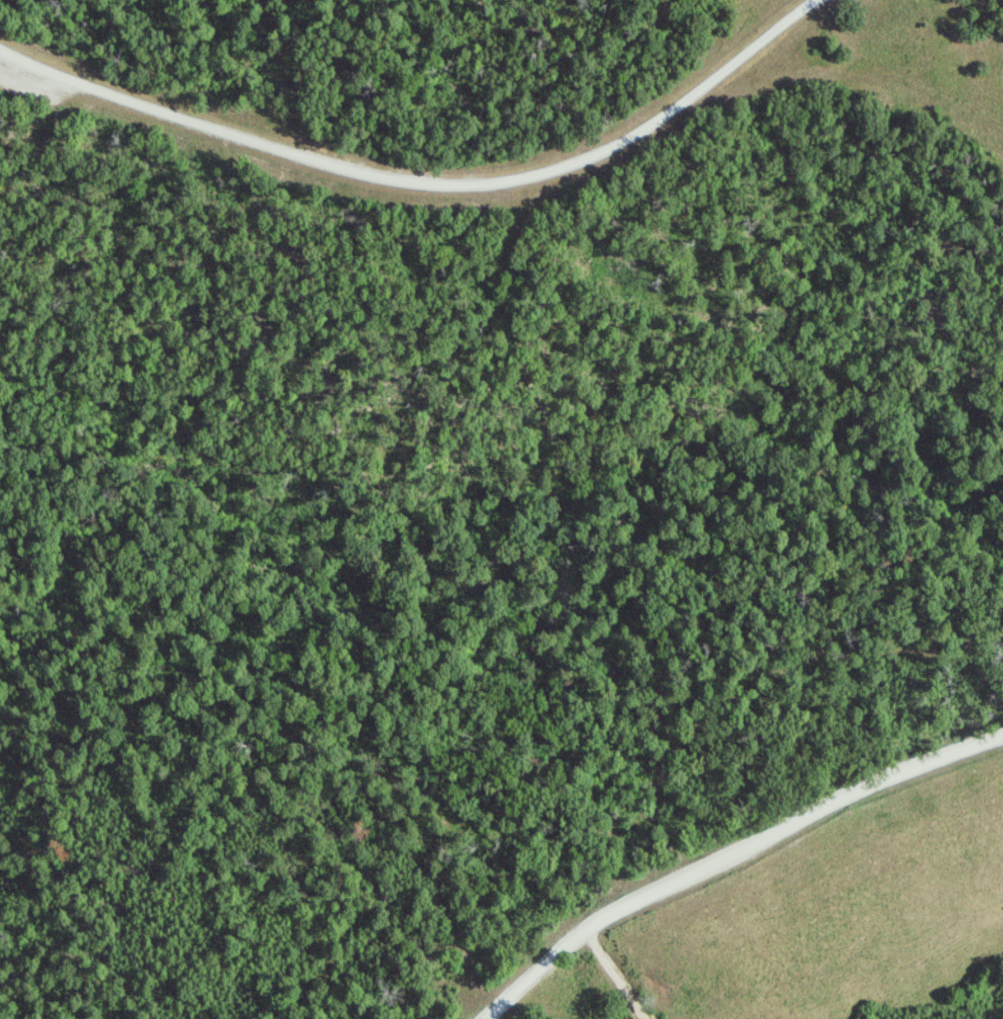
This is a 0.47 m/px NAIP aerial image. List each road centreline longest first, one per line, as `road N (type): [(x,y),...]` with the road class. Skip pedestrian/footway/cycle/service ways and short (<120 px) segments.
road 1 (residential): [(504,1018),(577,940),(604,923),(876,790),(1002,741)]

